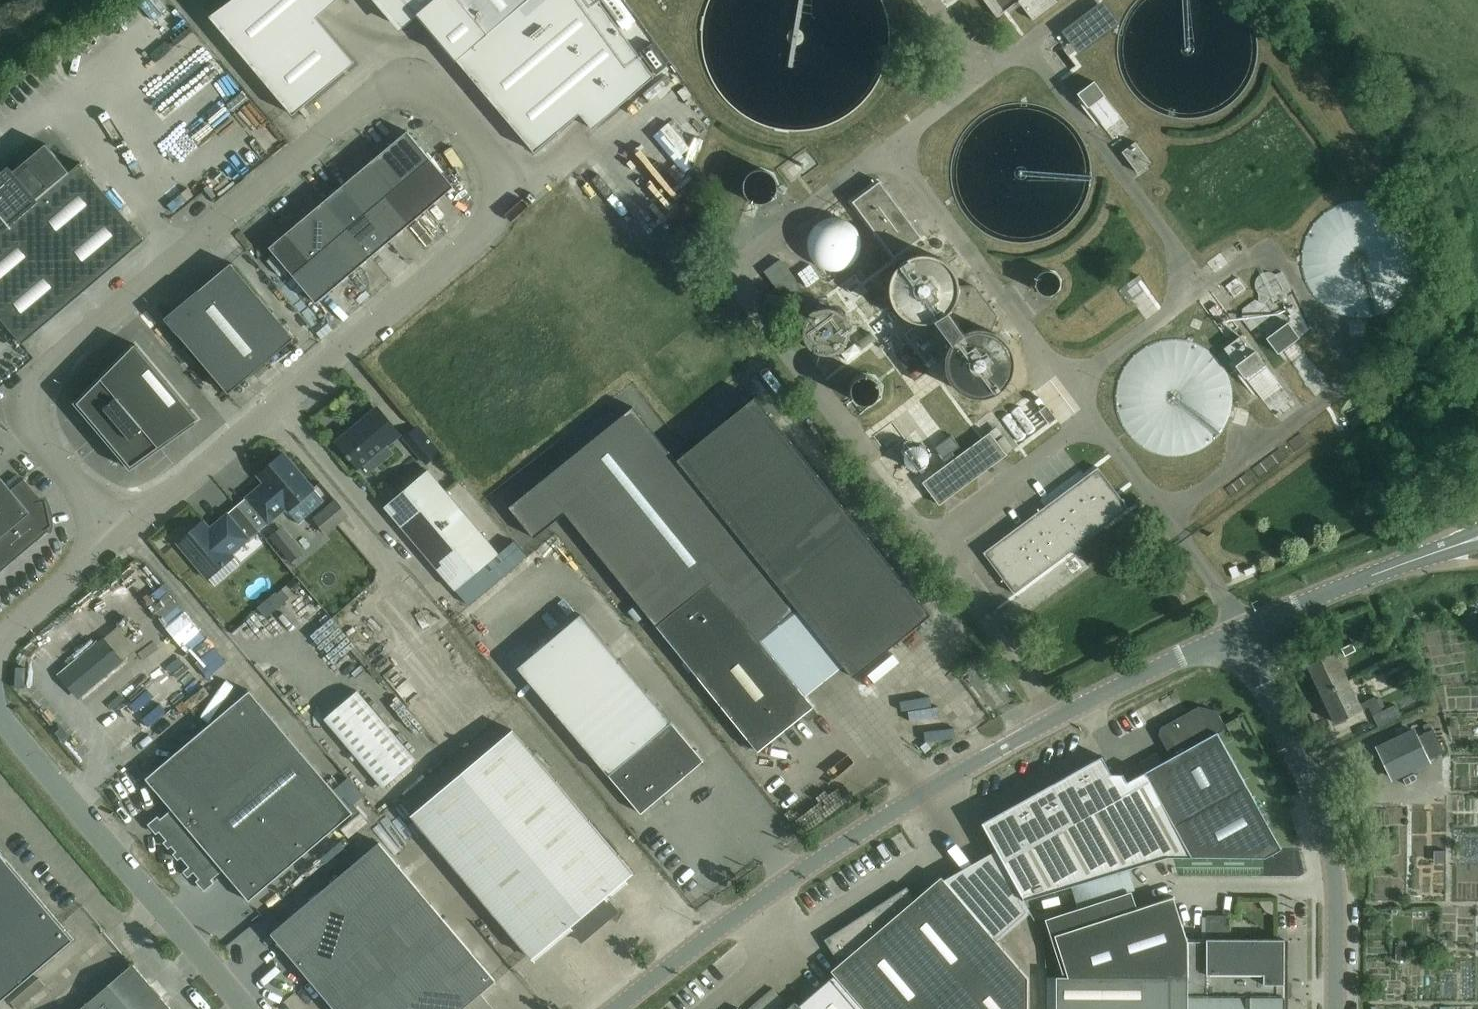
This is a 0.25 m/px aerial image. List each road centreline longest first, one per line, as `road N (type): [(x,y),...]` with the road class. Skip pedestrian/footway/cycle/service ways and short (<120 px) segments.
road 1 (unclassified): [(117,534),(333,342),(498,214),(512,167),(428,78),(377,95),(44,365),(31,428)]
road 2 (unclassified): [(626,1008),(880,824),(1243,626)]
road 3 (secondary): [(1347,1008),(1348,901),(1326,786),(1243,626)]
road 4 (unclassified): [(243,1008),(0,713)]
road 5 (secondary): [(1243,626),(1424,555)]
road 6 (unclassified): [(0,638),(117,534)]
road 7 (unclassified): [(31,428),(117,534)]

